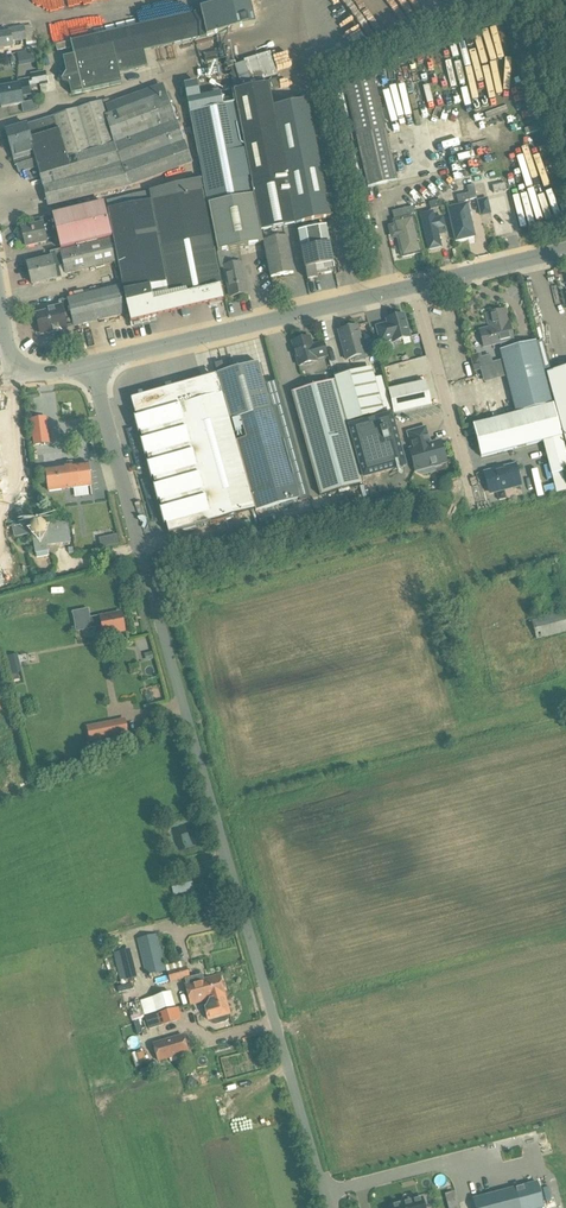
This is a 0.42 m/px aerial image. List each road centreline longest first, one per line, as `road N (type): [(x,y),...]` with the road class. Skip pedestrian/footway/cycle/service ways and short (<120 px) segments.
road 1 (unclassified): [(329,1207),(91,364)]
road 2 (unclassified): [(91,364),(565,250)]
road 3 (unclassified): [(91,364),(42,372),(18,364),(0,299)]

